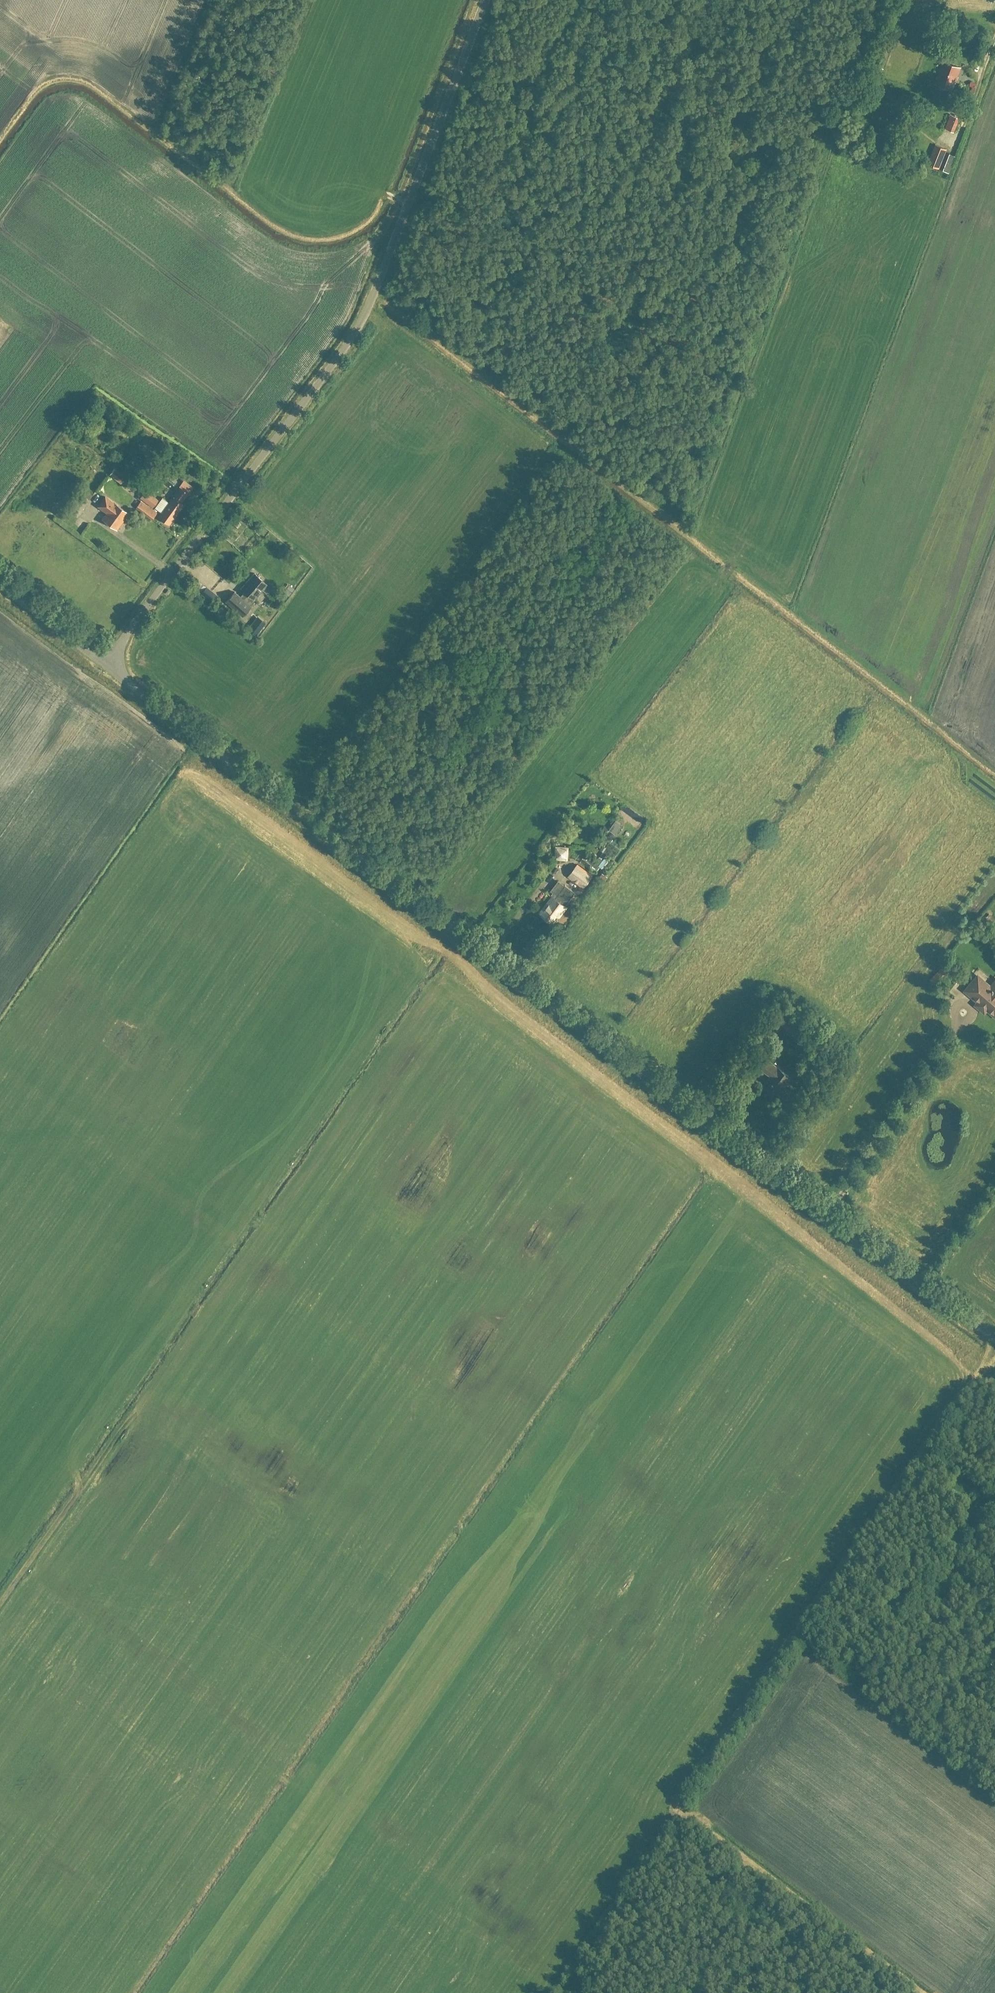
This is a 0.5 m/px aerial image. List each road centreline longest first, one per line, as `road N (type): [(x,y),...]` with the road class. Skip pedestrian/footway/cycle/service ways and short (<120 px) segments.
road 1 (unclassified): [(994,1338),(103,666)]
road 2 (unclassified): [(103,666),(346,350),(485,0)]
road 3 (unclassified): [(103,666),(0,587)]

